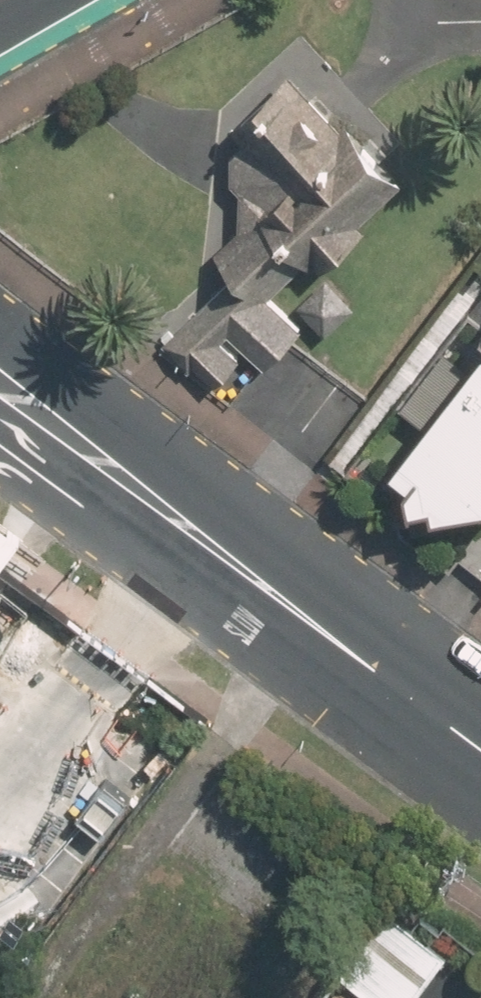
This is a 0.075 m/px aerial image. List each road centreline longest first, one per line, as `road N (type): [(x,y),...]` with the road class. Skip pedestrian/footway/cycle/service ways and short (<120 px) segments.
road 1 (tertiary): [(211,554),(480,755)]
road 2 (tertiary): [(0,331),(128,440),(211,554)]
road 3 (tertiary): [(211,554),(92,504),(0,437)]

